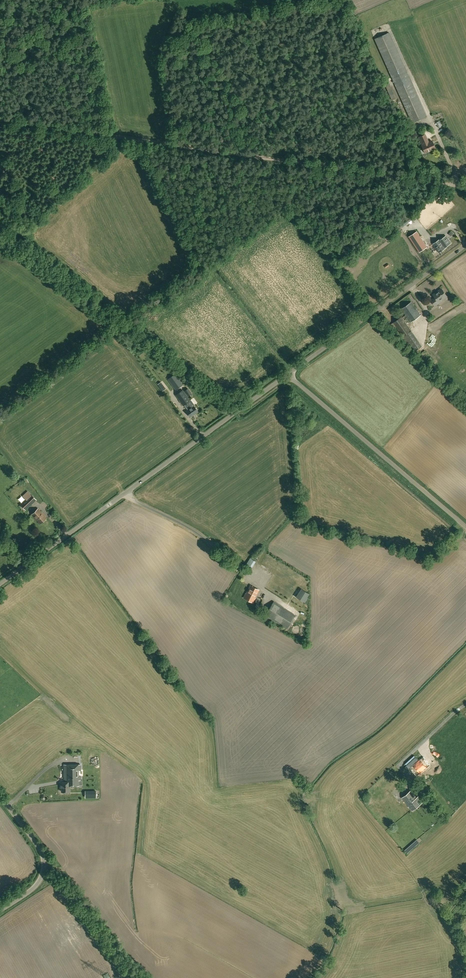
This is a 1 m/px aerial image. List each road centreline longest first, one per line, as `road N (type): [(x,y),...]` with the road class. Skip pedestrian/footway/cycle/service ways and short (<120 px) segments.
road 1 (track): [(0,118),(456,185)]
road 2 (unclassified): [(0,584),(288,375)]
road 3 (unclassified): [(465,526),(288,375)]
road 4 (unclassified): [(288,375),(465,244)]
road 5 (unclassified): [(0,911),(37,885),(44,869),(38,847),(0,796)]

